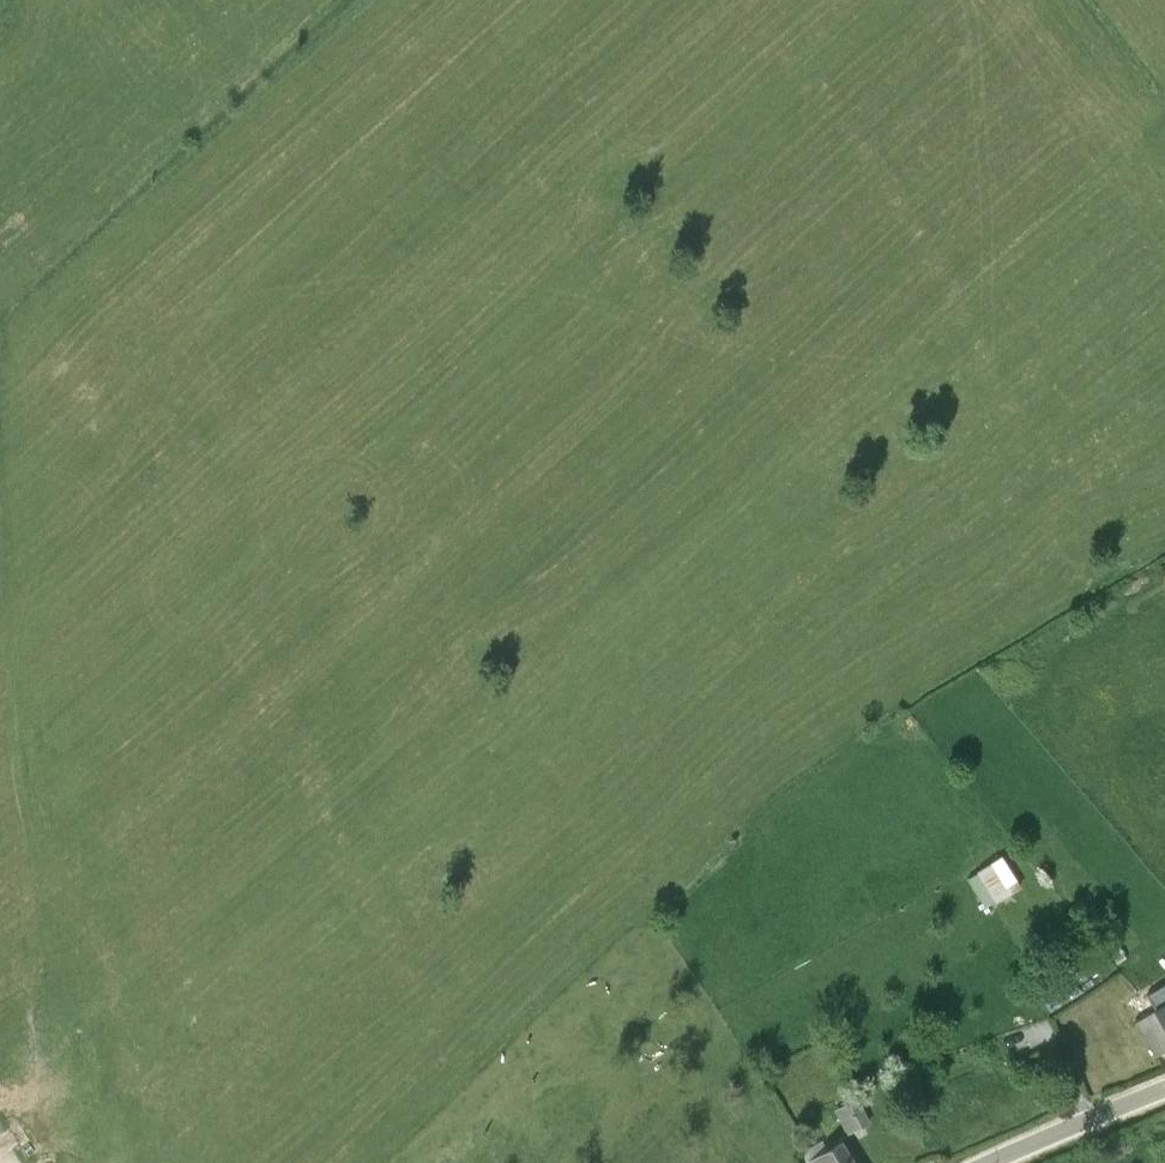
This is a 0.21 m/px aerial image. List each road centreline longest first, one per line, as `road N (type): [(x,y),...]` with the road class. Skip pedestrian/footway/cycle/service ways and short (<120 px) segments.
road 1 (tertiary): [(996,1162),(1164,1087)]

